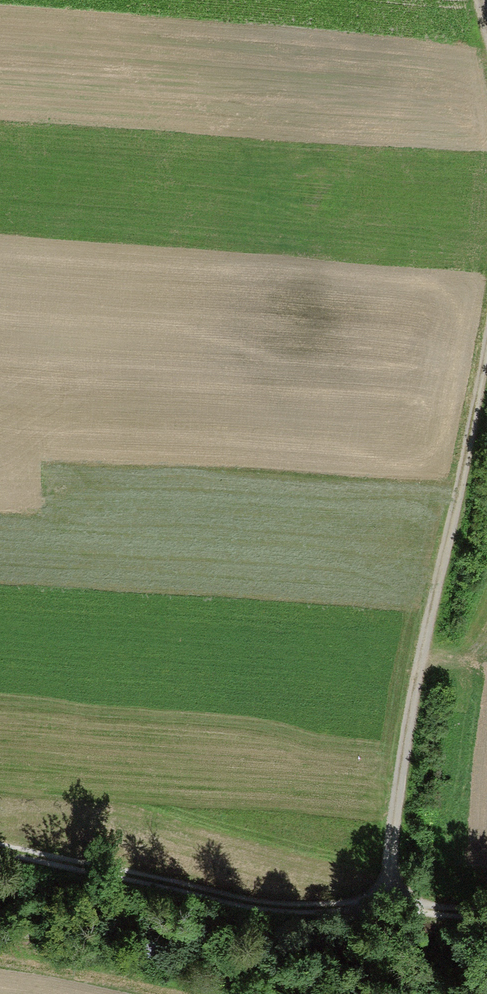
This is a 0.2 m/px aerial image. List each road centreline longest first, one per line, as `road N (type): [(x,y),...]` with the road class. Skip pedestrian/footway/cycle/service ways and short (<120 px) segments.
road 1 (track): [(0,847),(310,912),(387,897),(407,733),(486,330)]

